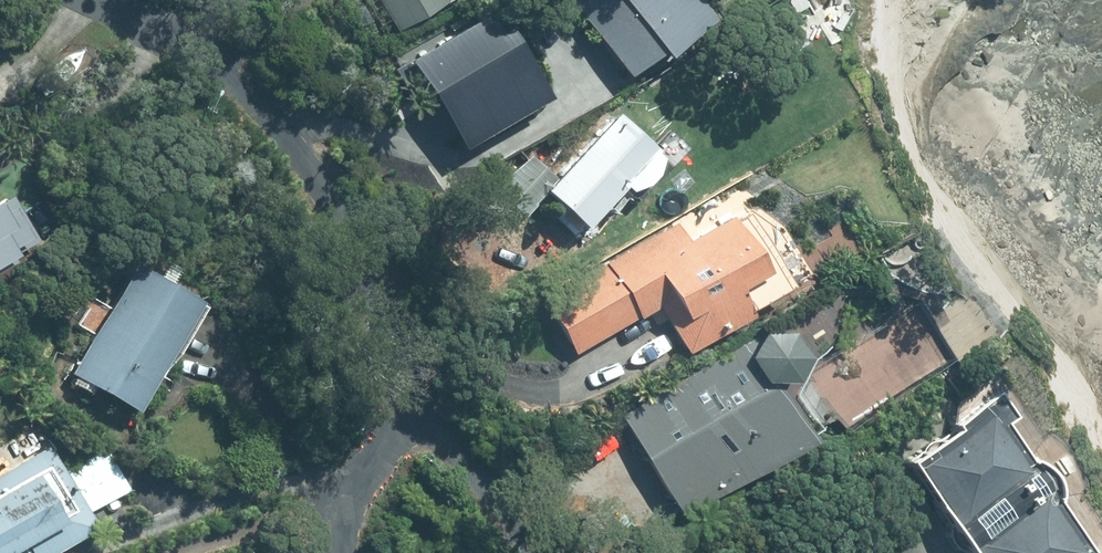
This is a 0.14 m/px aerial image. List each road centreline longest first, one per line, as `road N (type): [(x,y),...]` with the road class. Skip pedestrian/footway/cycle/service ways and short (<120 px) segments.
road 1 (residential): [(341,552),(350,489),(402,374),(408,335),(401,300),(382,259),(221,70),(167,26),(114,0)]

